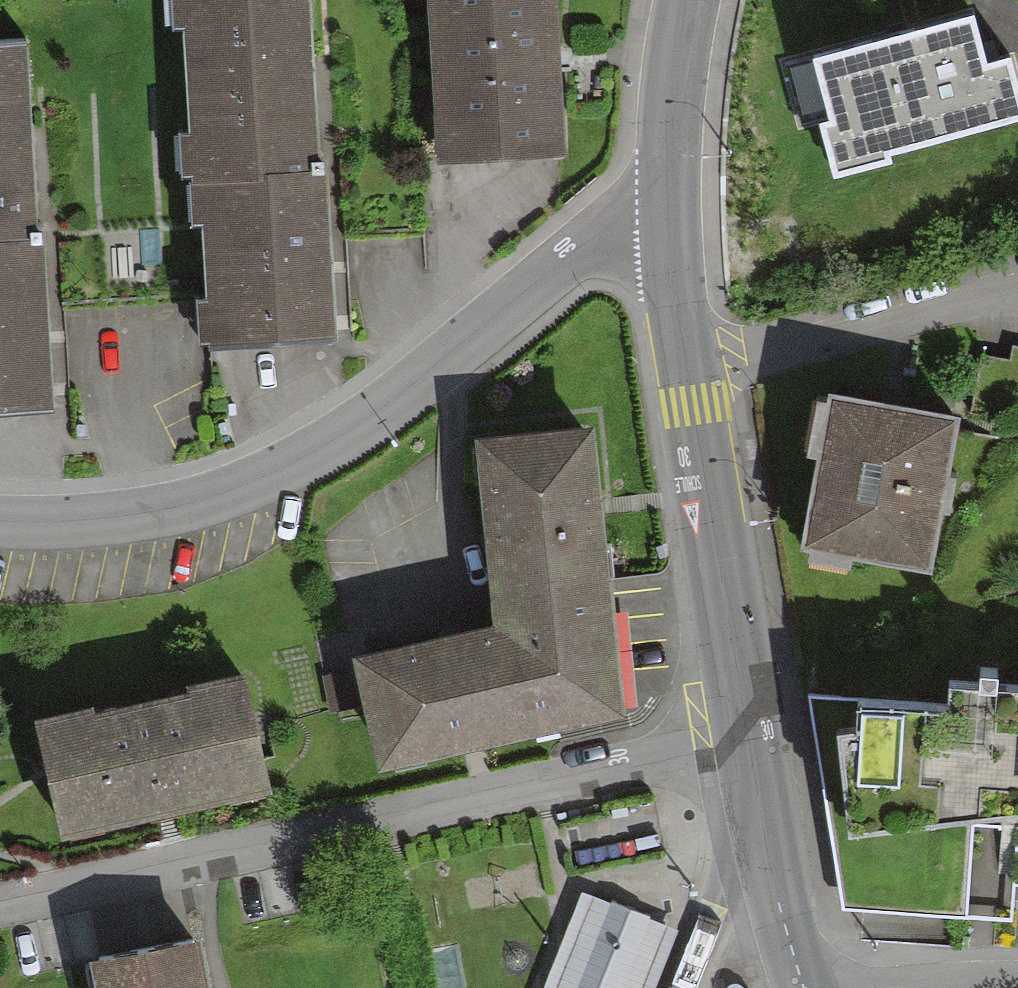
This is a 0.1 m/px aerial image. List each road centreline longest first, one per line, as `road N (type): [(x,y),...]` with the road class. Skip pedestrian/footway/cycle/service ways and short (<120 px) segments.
road 1 (residential): [(748,735),(0,898)]
road 2 (residential): [(671,219),(594,239),(362,432),(316,457),(233,495),(153,514),(0,523)]
road 3 (residential): [(748,735),(692,372)]
road 4 (residential): [(692,372),(1017,288)]
road 5 (residential): [(807,987),(765,857),(748,735)]
road 6 (residential): [(671,219),(674,43)]
road 7 (residential): [(692,372),(671,219)]

